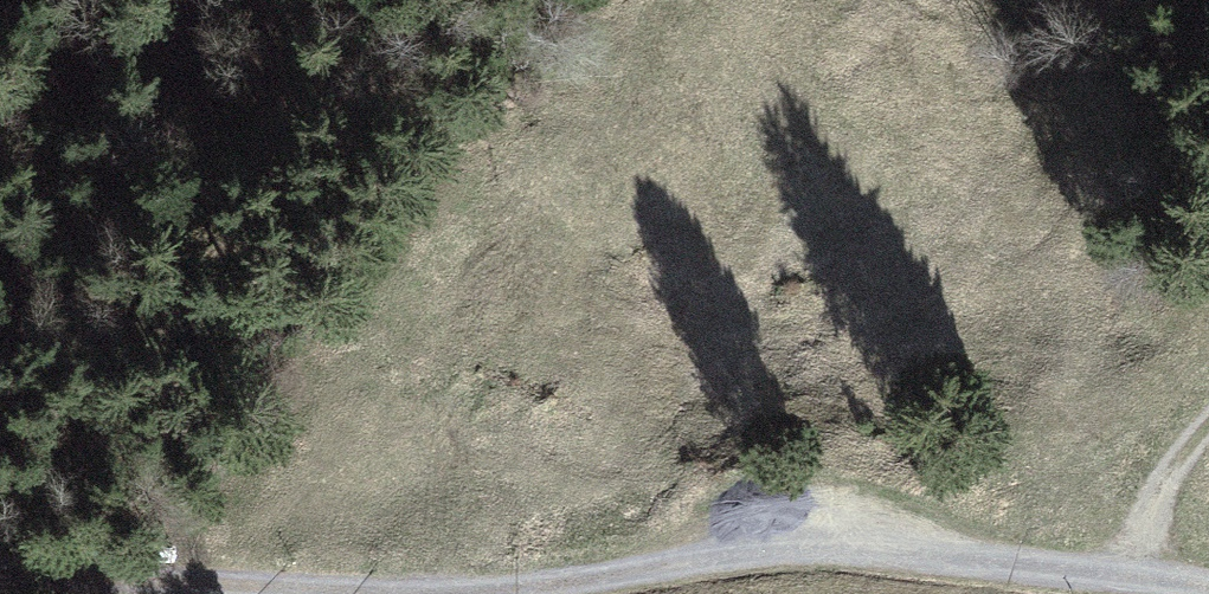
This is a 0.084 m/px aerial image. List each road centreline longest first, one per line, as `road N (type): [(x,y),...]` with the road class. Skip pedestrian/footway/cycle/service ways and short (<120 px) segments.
road 1 (track): [(1126,586),(880,553),(467,593)]
road 2 (track): [(257,593),(0,570)]
road 3 (track): [(1208,441),(1157,503),(1126,586)]

